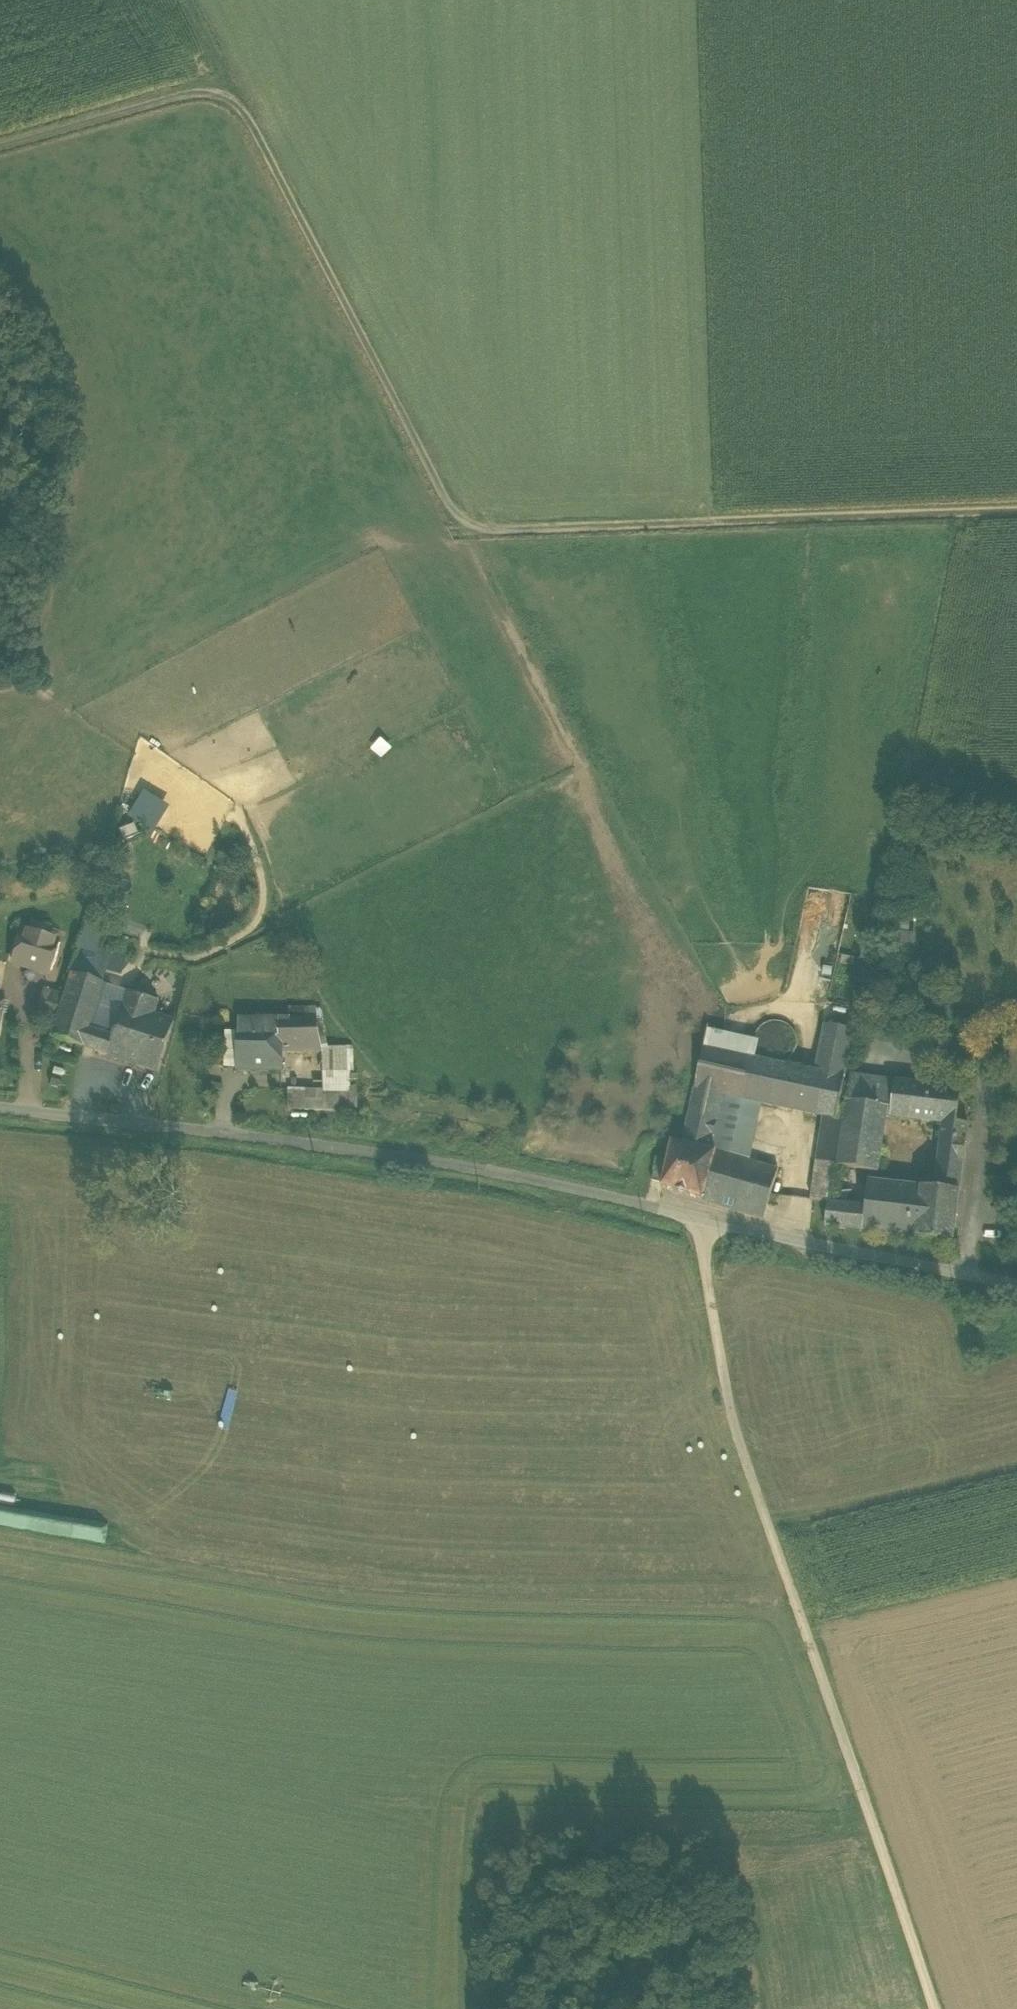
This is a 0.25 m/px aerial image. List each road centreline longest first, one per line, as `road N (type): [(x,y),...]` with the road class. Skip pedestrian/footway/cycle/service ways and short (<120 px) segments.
road 1 (track): [(0,145),(229,81),(465,527),(1016,509)]
road 2 (unclassified): [(0,1109),(474,1166),(1016,1282)]
road 3 (track): [(698,1217),(728,1413),(937,2008)]

